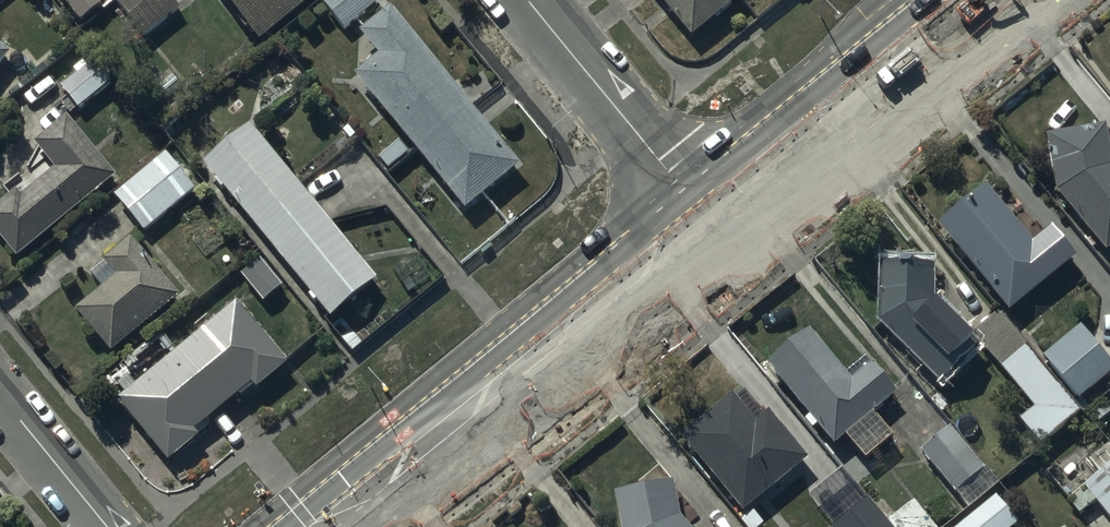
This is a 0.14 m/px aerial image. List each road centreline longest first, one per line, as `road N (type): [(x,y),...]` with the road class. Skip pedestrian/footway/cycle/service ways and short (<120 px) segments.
road 1 (primary): [(335,526),(710,221)]
road 2 (primary): [(710,221),(980,0)]
road 3 (residential): [(531,0),(710,221)]
road 4 (residential): [(0,397),(108,526)]

